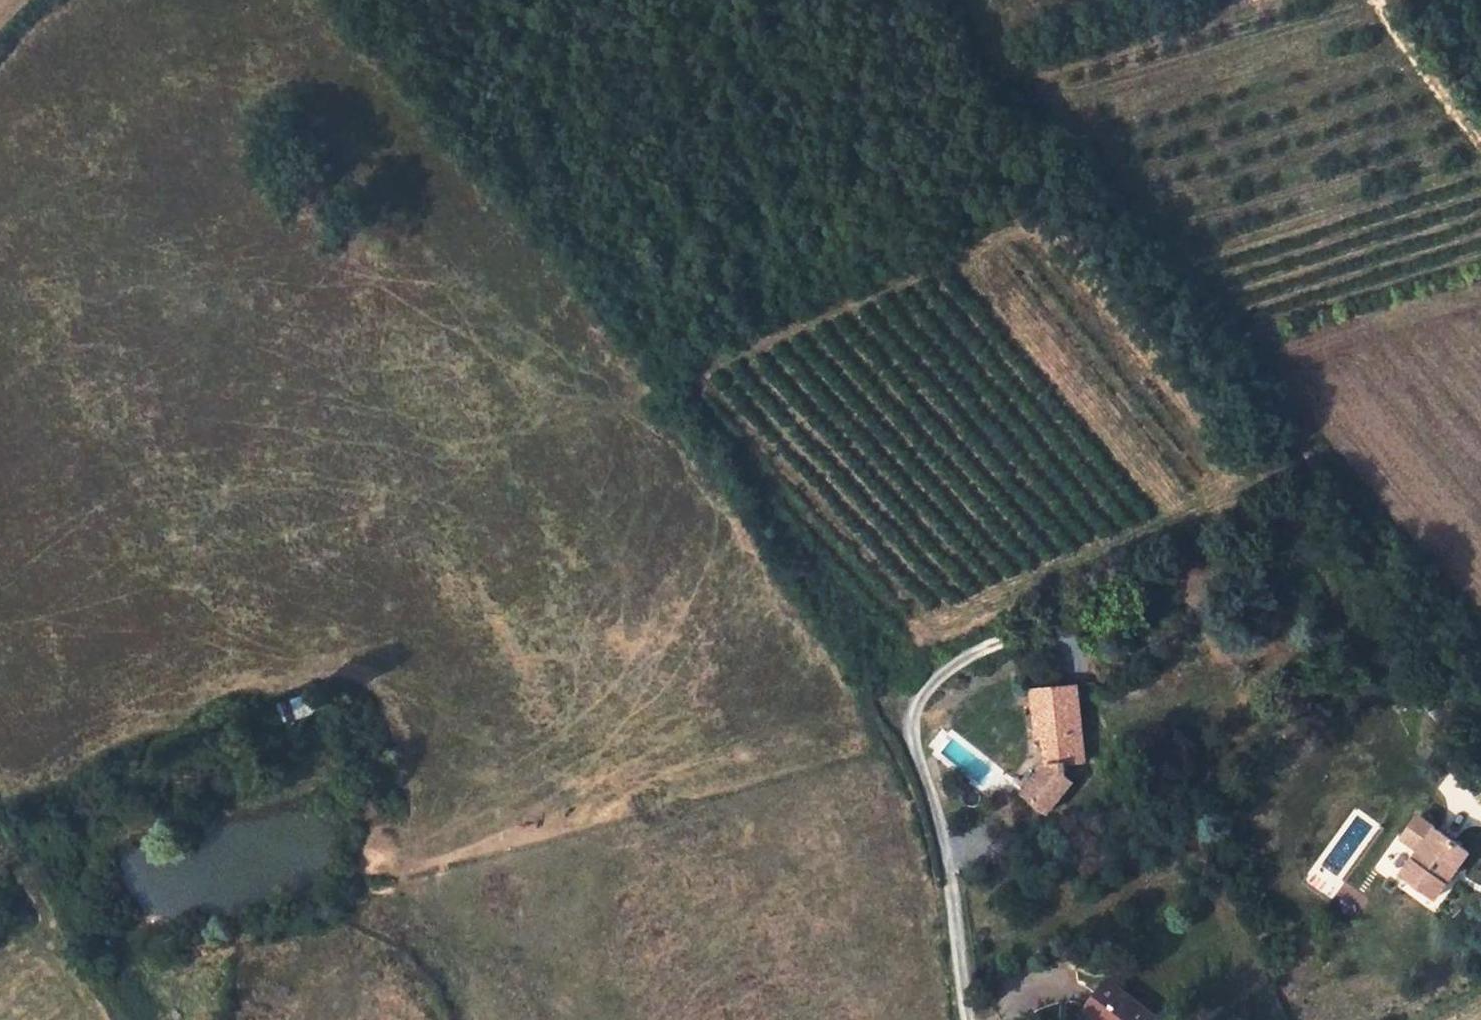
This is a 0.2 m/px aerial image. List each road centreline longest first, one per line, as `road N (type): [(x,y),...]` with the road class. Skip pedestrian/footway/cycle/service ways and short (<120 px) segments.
road 1 (track): [(1380,0),(1480,138)]

